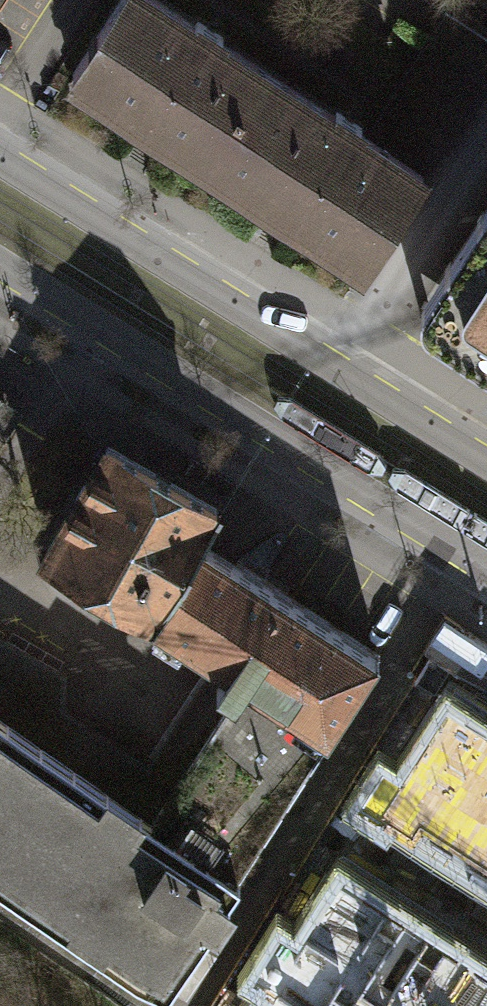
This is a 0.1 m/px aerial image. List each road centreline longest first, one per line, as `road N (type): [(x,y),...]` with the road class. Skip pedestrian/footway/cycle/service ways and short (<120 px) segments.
road 1 (tertiary): [(0,271),(486,578)]
road 2 (tertiary): [(486,461),(0,158)]

